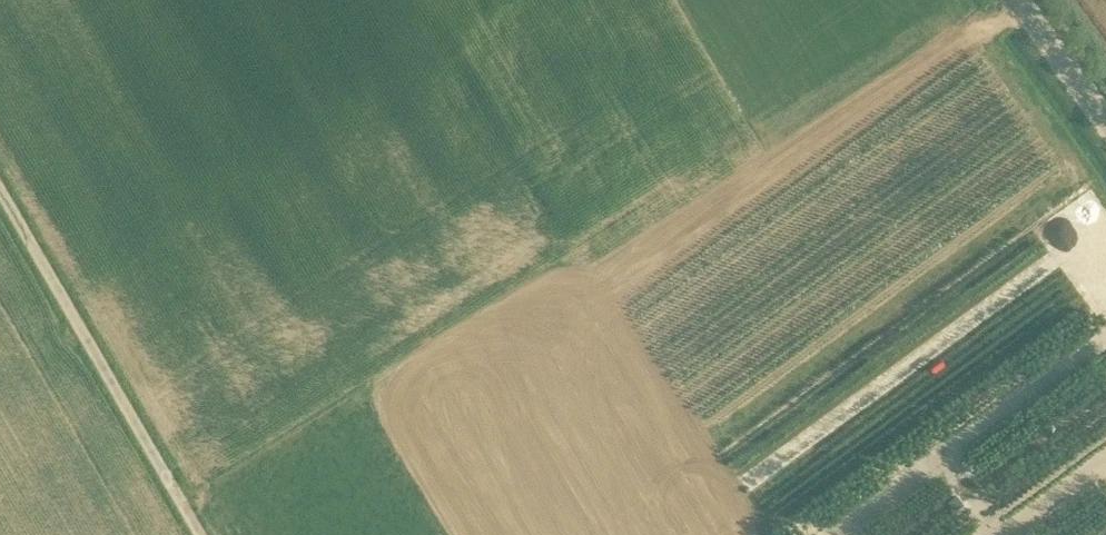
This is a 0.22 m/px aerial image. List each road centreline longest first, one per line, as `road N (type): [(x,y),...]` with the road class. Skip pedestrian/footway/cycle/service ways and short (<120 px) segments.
road 1 (unclassified): [(1105,127),(1015,0)]

